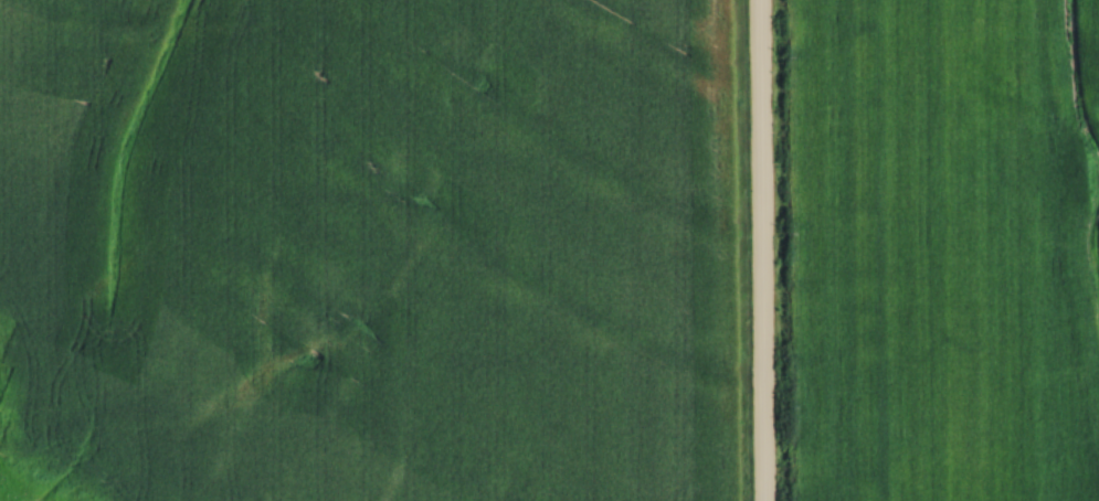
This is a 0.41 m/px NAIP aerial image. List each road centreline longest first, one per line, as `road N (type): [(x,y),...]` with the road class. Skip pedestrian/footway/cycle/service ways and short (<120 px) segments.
road 1 (residential): [(764,500),(759,0)]

